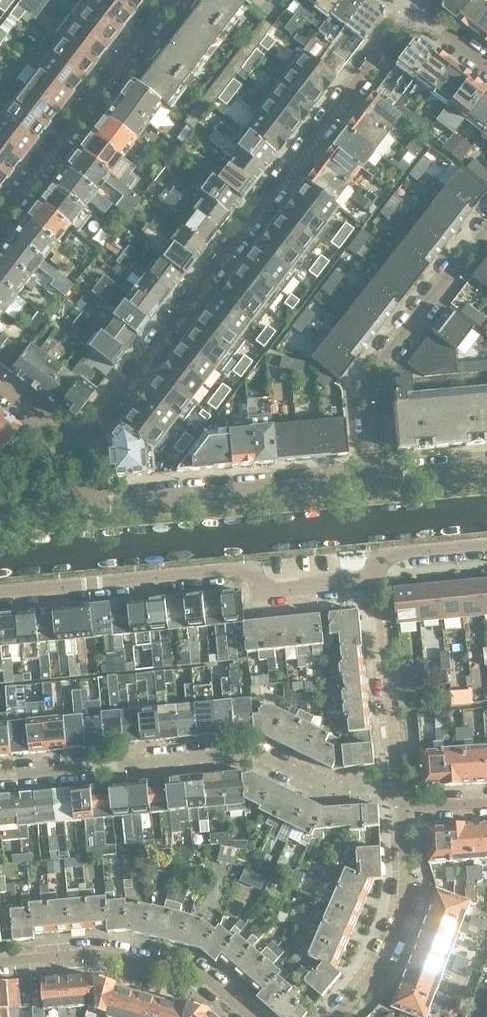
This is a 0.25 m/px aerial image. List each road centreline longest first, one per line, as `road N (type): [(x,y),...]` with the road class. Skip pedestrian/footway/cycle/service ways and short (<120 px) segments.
road 1 (residential): [(78,447),(412,12)]
road 2 (residential): [(0,773),(254,751),(319,782),(397,785)]
road 3 (residential): [(0,591),(236,567),(272,589),(376,579)]
road 4 (residential): [(81,506),(376,481)]
road 5 (residential): [(376,481),(371,377),(486,232)]
road 6 (residential): [(168,0),(0,225)]
road 7 (residential): [(254,1016),(193,967),(96,950),(0,961)]
road 8 (residential): [(337,1016),(388,950),(399,920),(402,810)]
road 9 (residential): [(397,785),(376,579)]
road 10 (residential): [(376,579),(380,562),(395,553),(486,543)]

